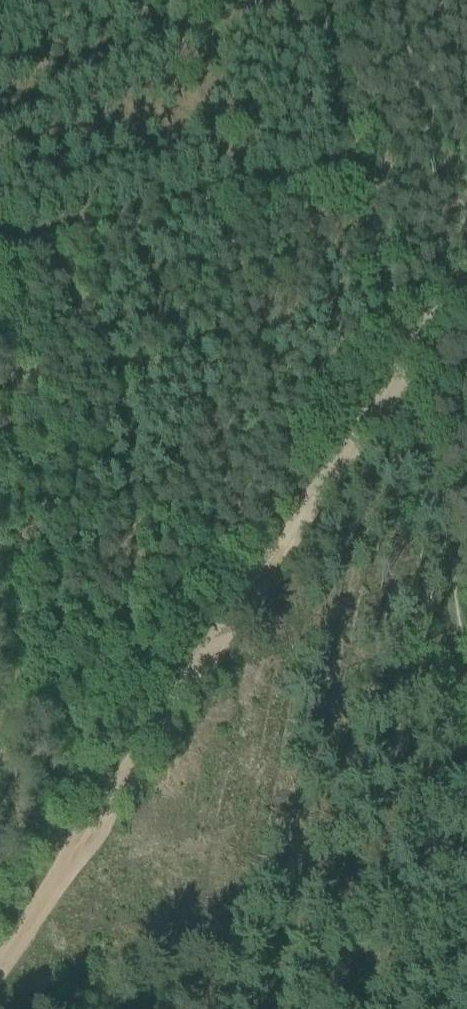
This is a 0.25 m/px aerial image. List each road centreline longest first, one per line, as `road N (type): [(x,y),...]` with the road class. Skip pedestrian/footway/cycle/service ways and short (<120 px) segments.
road 1 (track): [(466,672),(360,184),(342,173),(0,247)]
road 2 (track): [(404,359),(0,952)]

